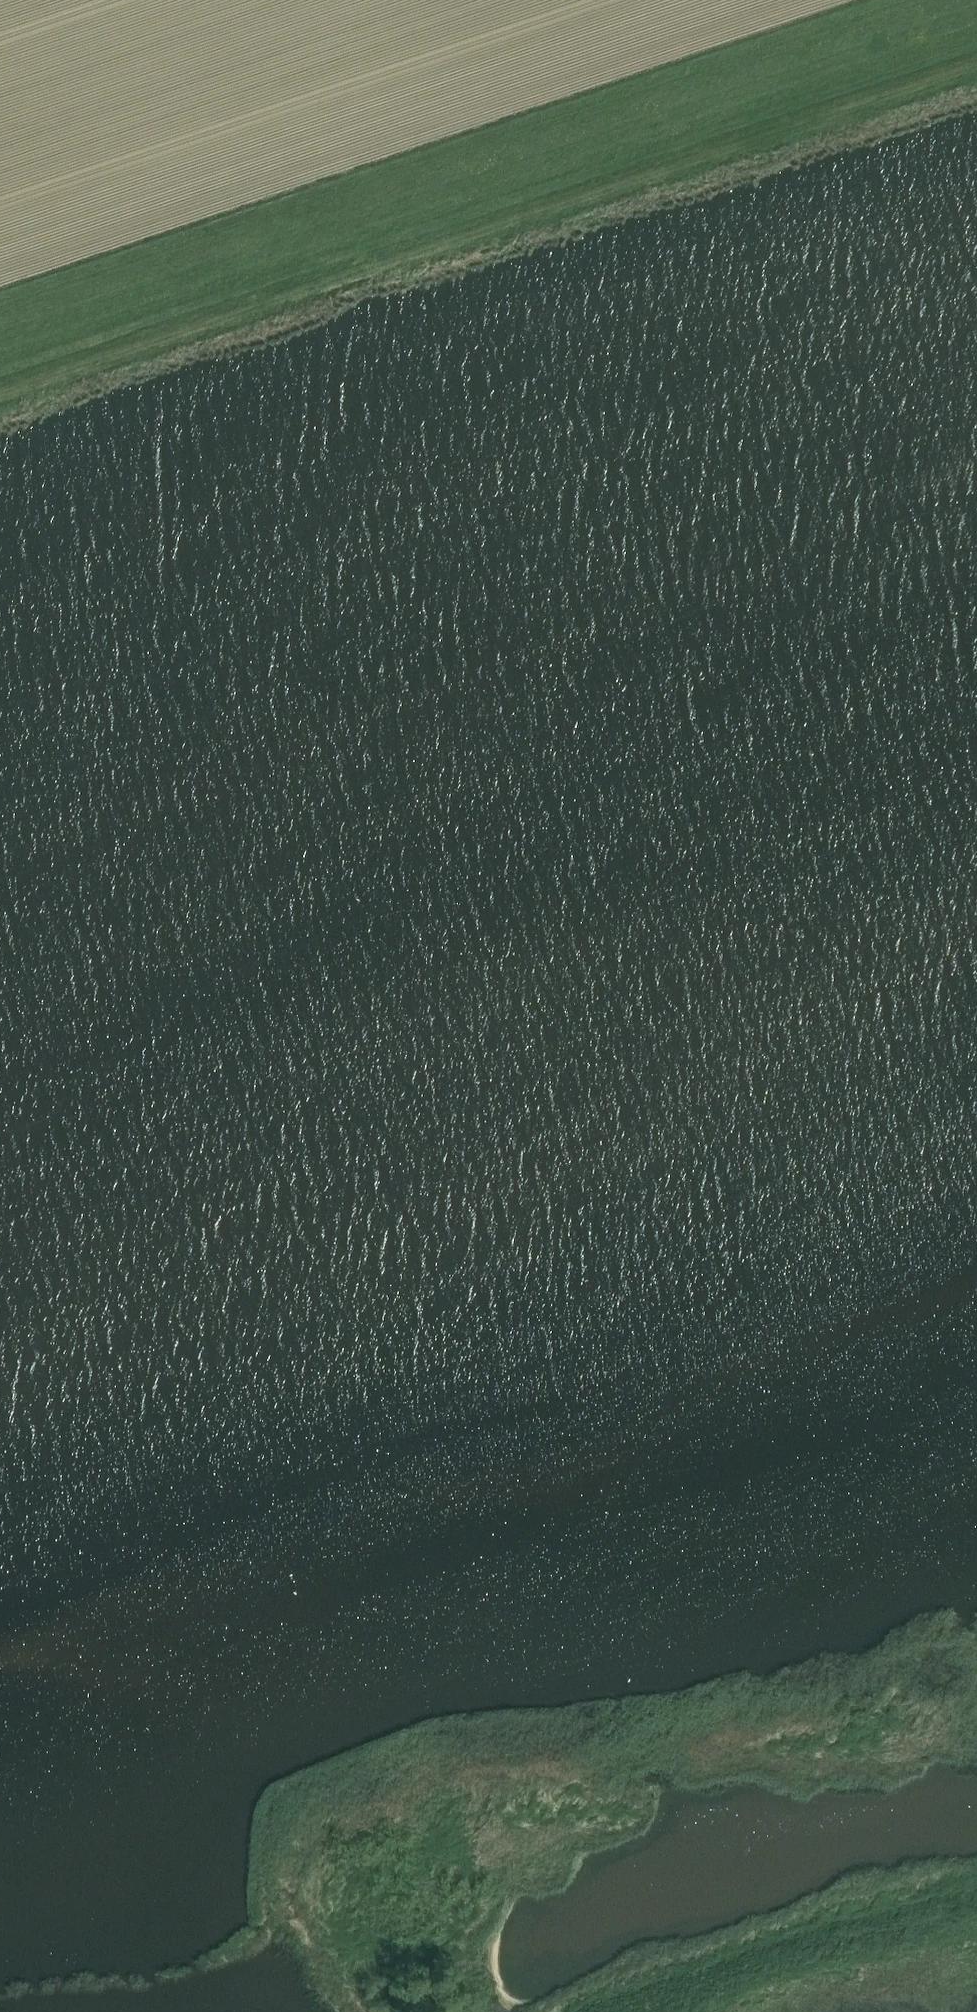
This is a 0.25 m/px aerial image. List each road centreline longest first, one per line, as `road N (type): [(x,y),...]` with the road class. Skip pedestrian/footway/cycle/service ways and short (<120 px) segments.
road 1 (track): [(636,2011),(828,1943),(976,1915)]

